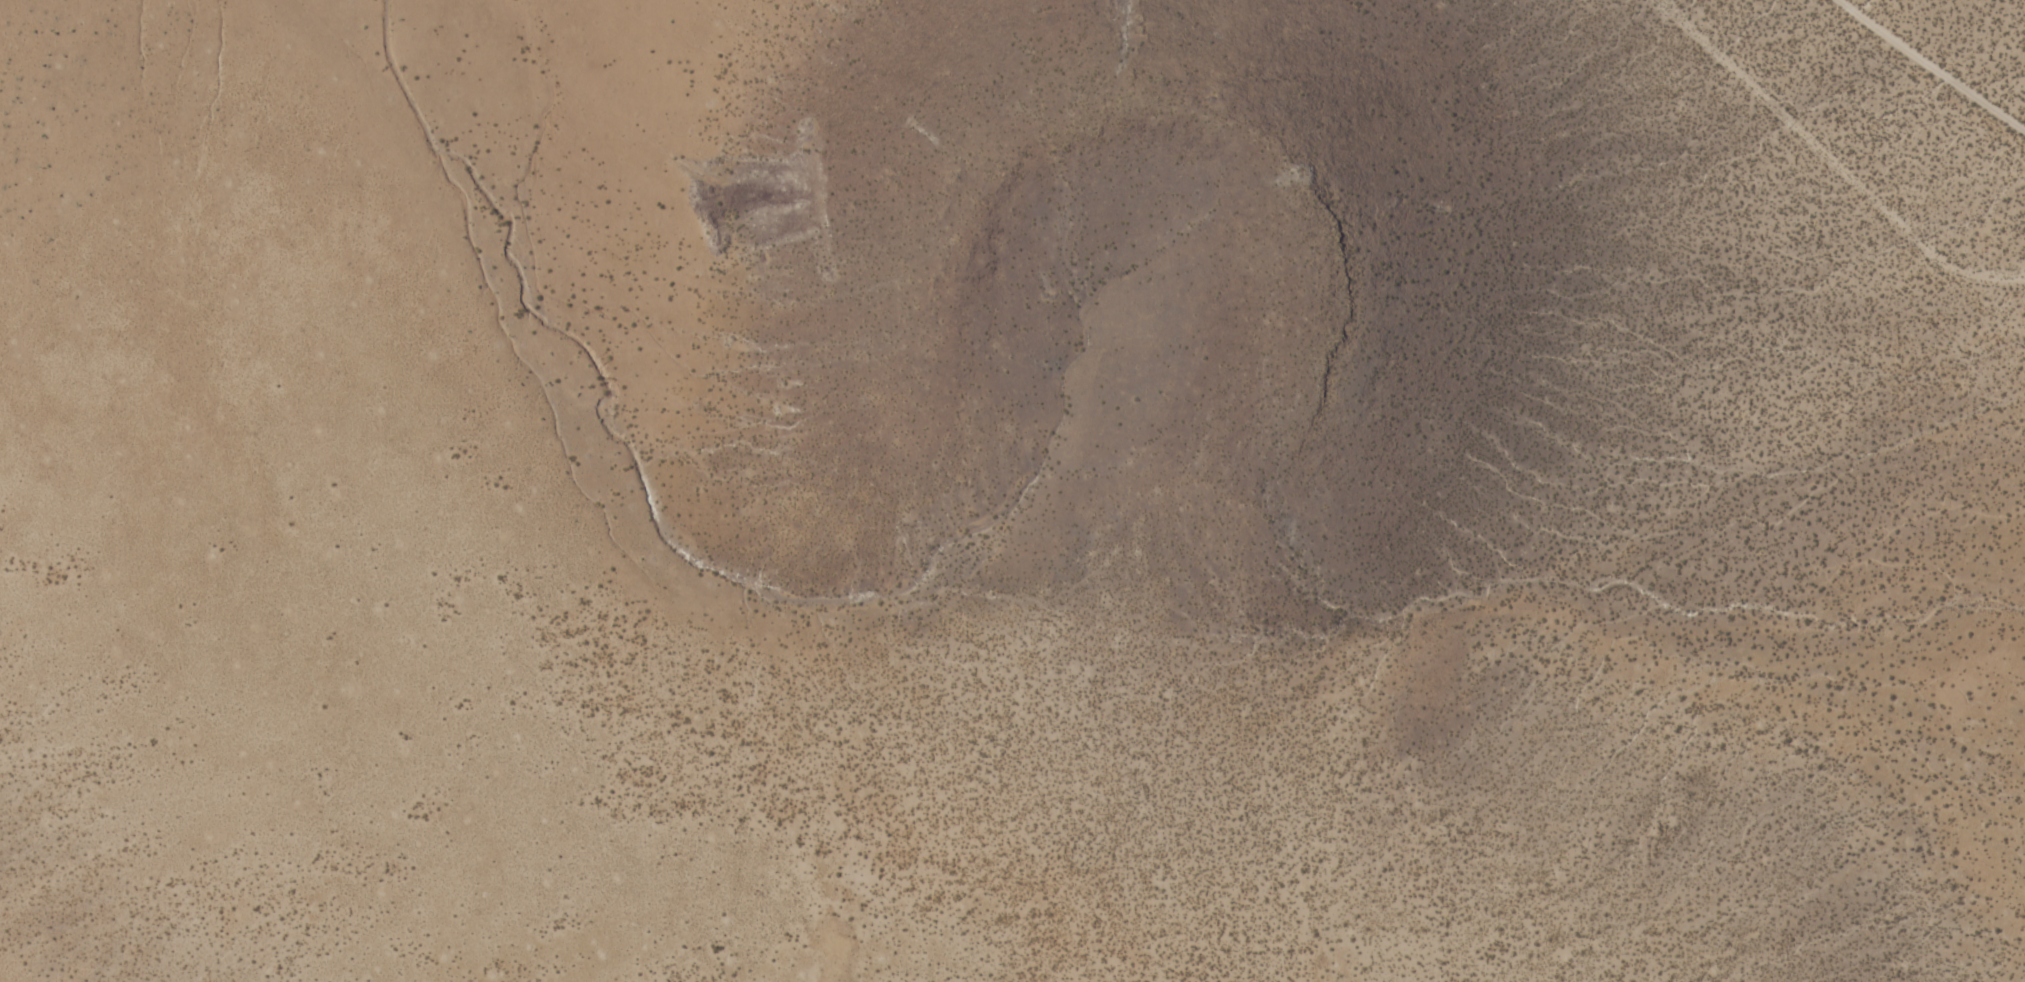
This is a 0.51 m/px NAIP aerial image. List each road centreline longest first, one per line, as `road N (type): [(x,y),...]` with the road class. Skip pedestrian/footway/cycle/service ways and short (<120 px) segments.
road 1 (residential): [(2024,188),(1802,0)]

